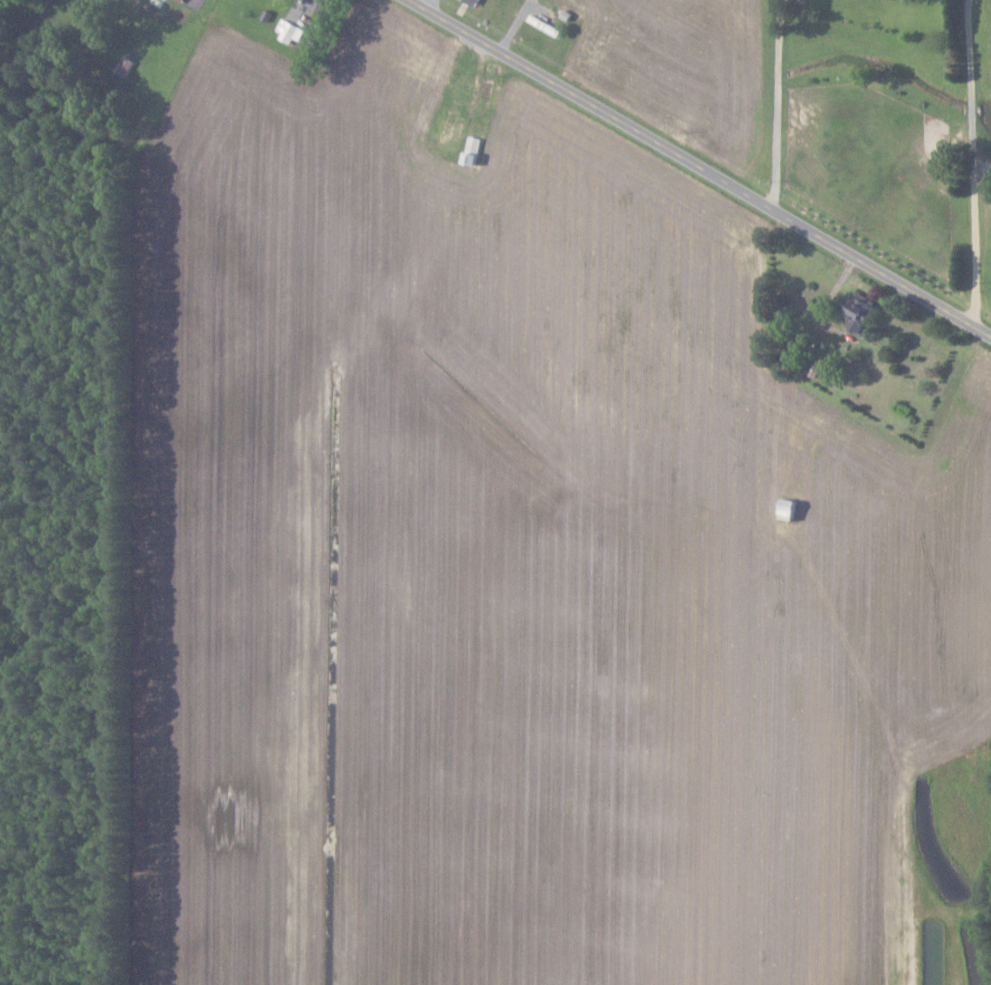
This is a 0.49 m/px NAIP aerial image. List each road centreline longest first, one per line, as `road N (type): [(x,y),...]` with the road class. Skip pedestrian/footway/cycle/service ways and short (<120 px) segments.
road 1 (tertiary): [(428,0),(990,332)]

